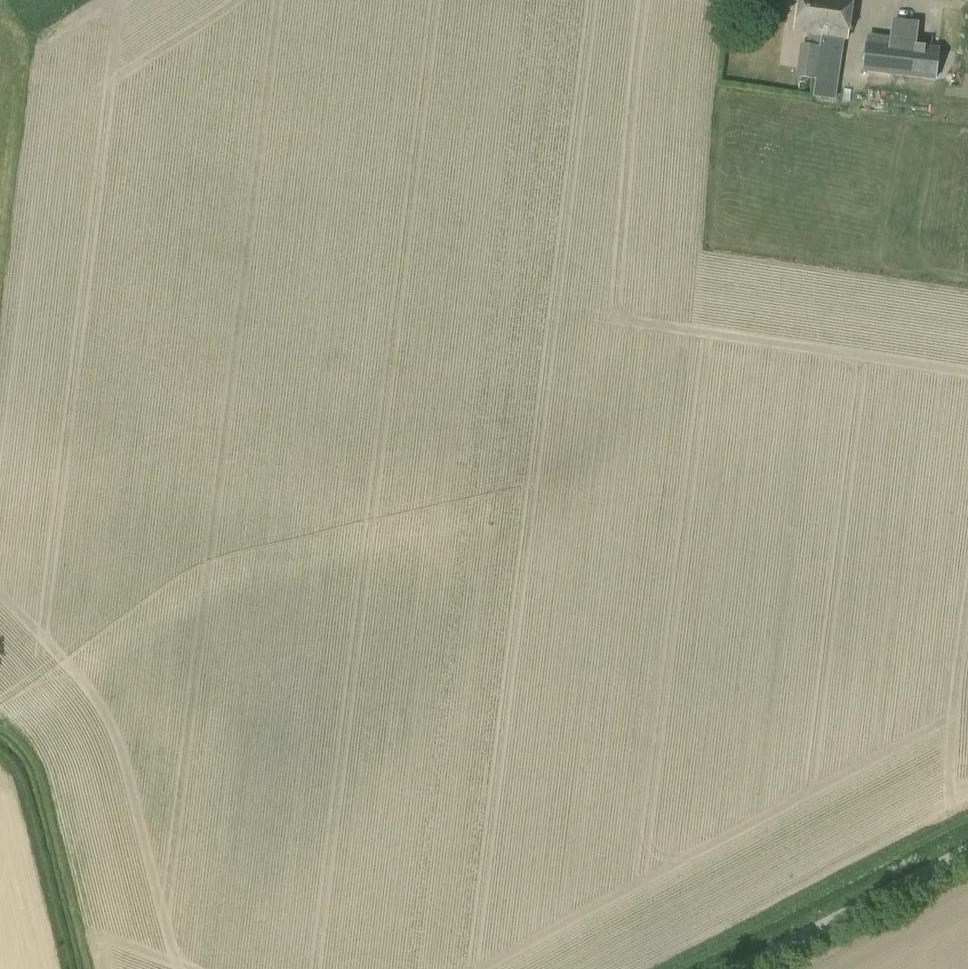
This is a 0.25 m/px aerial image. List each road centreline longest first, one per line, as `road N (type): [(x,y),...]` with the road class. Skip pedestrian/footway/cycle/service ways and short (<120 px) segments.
road 1 (unclassified): [(756,968),(967,856)]

